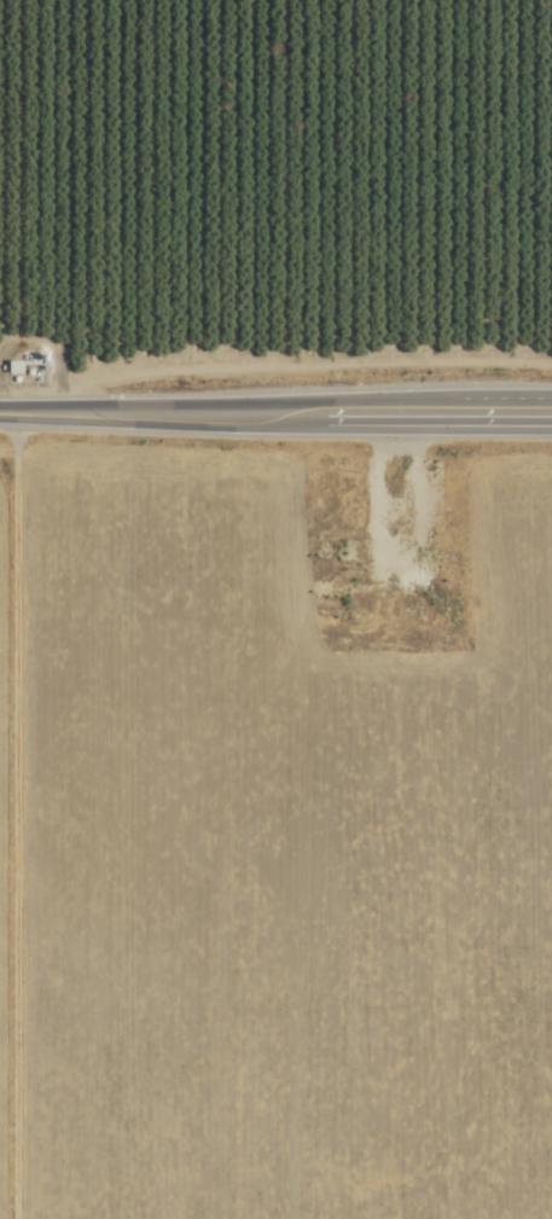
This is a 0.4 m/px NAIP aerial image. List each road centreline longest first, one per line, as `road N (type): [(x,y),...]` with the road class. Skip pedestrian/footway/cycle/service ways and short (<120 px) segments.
road 1 (tertiary): [(551,408),(0,409)]

